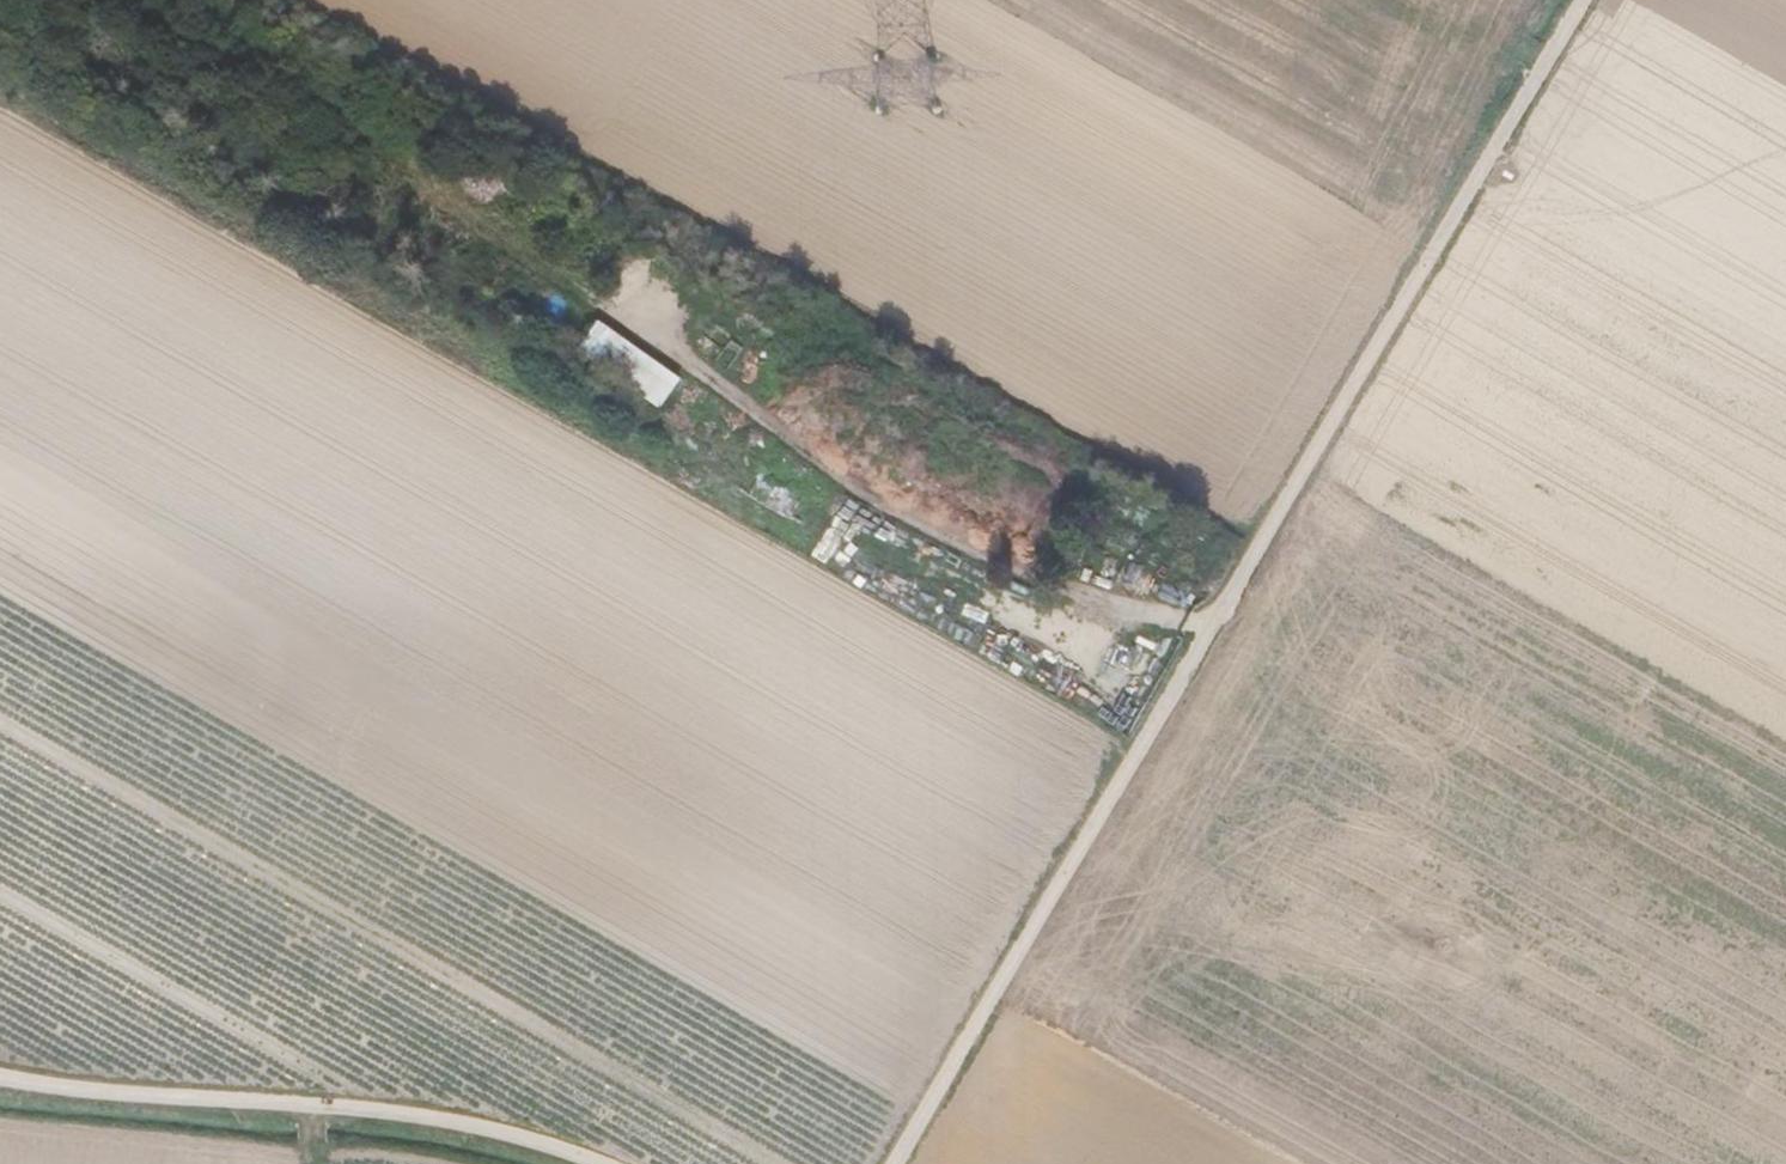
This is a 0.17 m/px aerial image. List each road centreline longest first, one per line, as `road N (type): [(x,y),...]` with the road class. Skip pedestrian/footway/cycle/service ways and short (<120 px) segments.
road 1 (track): [(894,1163),(1583,0)]
road 2 (track): [(607,1163),(483,1124),(0,1079)]

